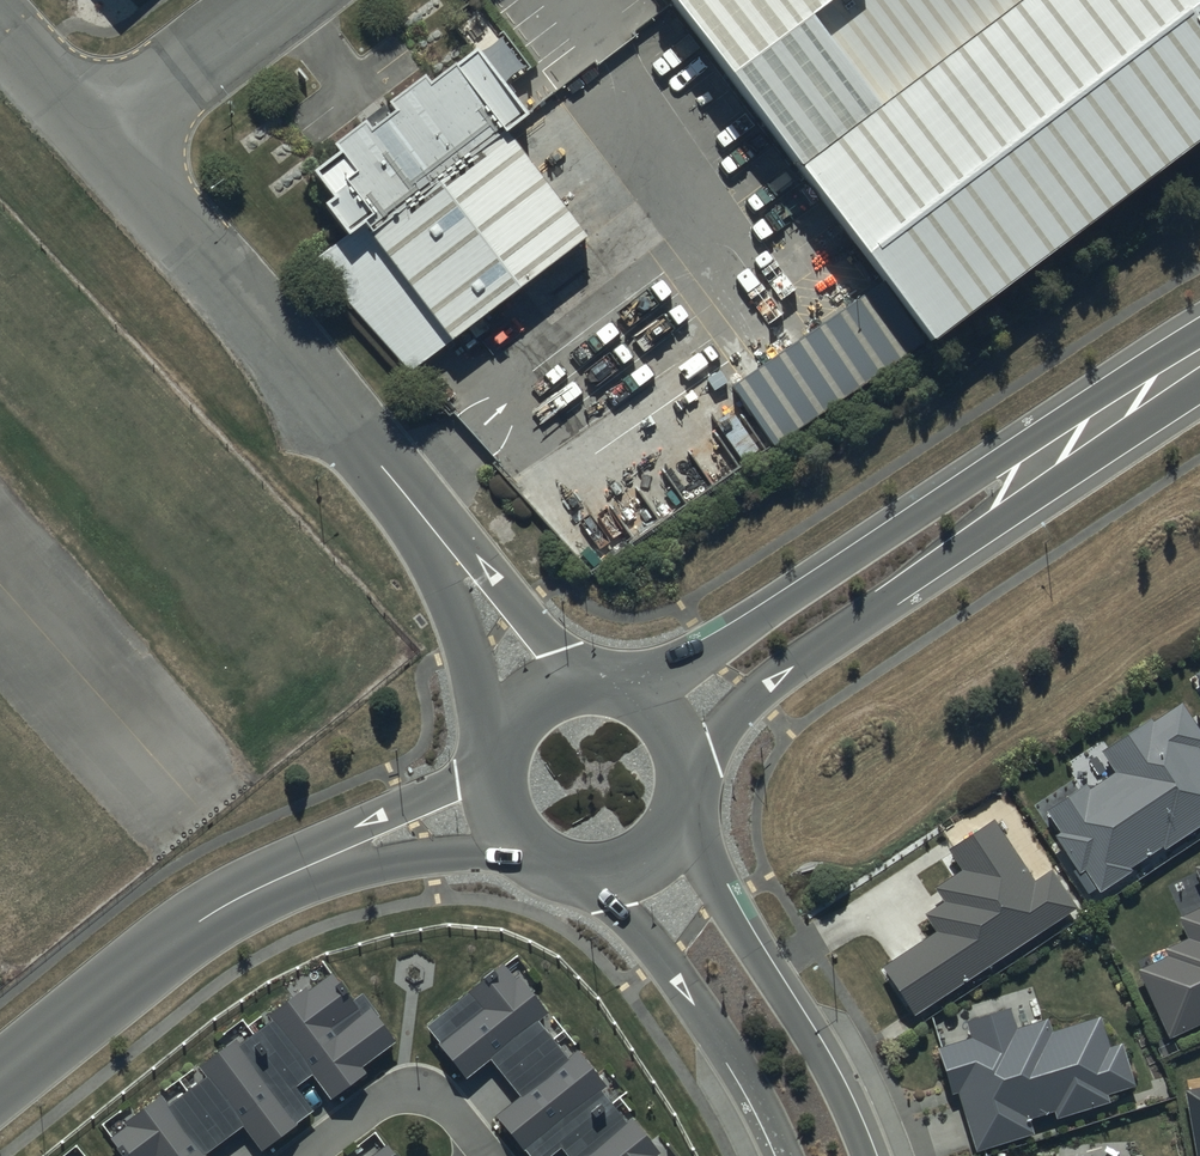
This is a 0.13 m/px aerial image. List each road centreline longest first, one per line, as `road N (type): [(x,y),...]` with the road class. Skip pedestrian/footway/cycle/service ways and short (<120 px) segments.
road 1 (residential): [(648,699),(1199,333)]
road 2 (residential): [(1199,388),(787,668),(753,696),(688,776)]
road 3 (residential): [(104,139),(422,510)]
road 4 (residential): [(676,824),(826,1072),(864,1155)]
road 5 (residential): [(295,872),(207,916),(0,1078)]
road 6 (residential): [(790,1155),(724,1042),(589,873)]
road 7 (residential): [(508,728),(422,510)]
road 8 (residential): [(422,510),(467,542),(577,682)]
road 9 (residential): [(286,0),(104,139)]
road 10 (residential): [(295,872),(353,830),(495,767)]
road 11 (residential): [(517,838),(295,872)]
road 12 (residential): [(0,24),(104,139)]

